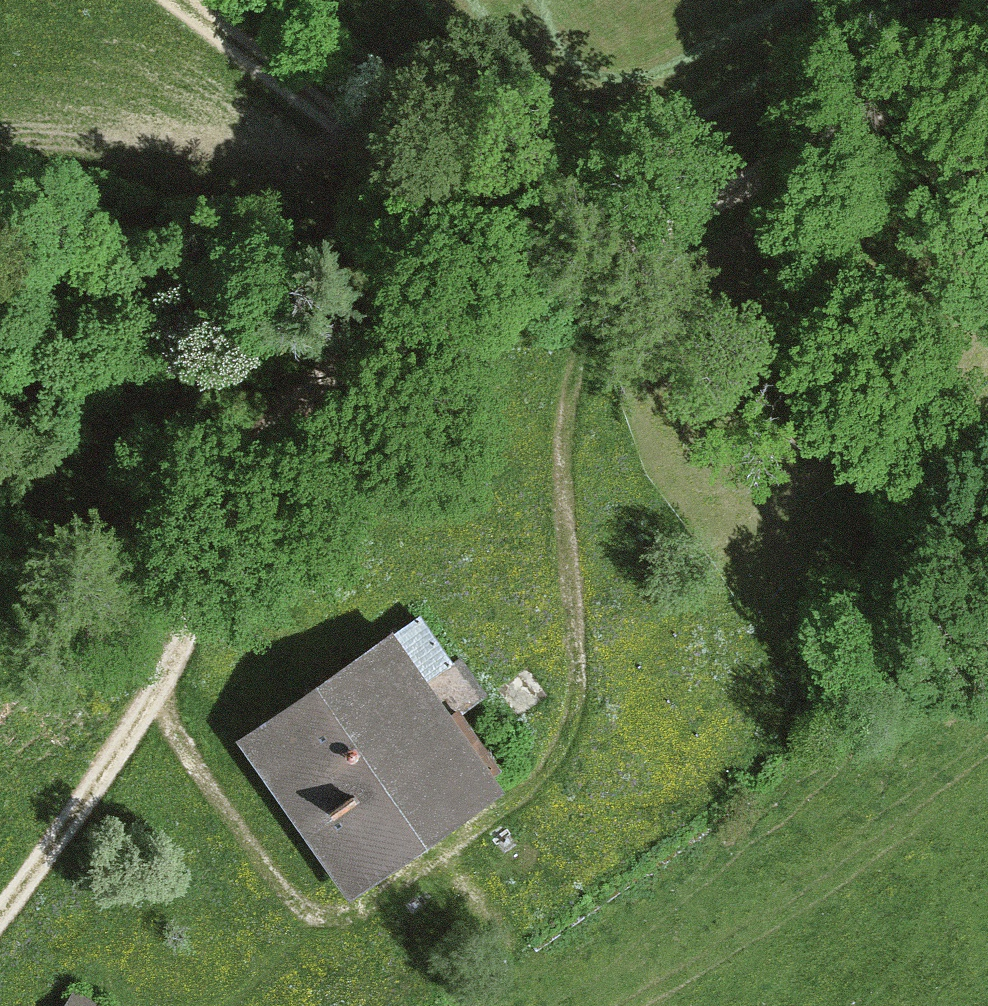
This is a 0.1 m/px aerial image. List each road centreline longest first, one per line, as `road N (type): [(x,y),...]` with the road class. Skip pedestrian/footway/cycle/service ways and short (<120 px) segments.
road 1 (track): [(0,923),(165,690),(263,386),(312,327),(456,274),(704,211),(987,63)]
road 2 (track): [(165,690),(216,791),(299,908),(319,920),(381,907),(515,805),(577,719),(563,482),(580,365),(614,289),(704,211)]
road 3 (track): [(530,255),(180,0)]
road 4 (track): [(636,1005),(987,771)]

